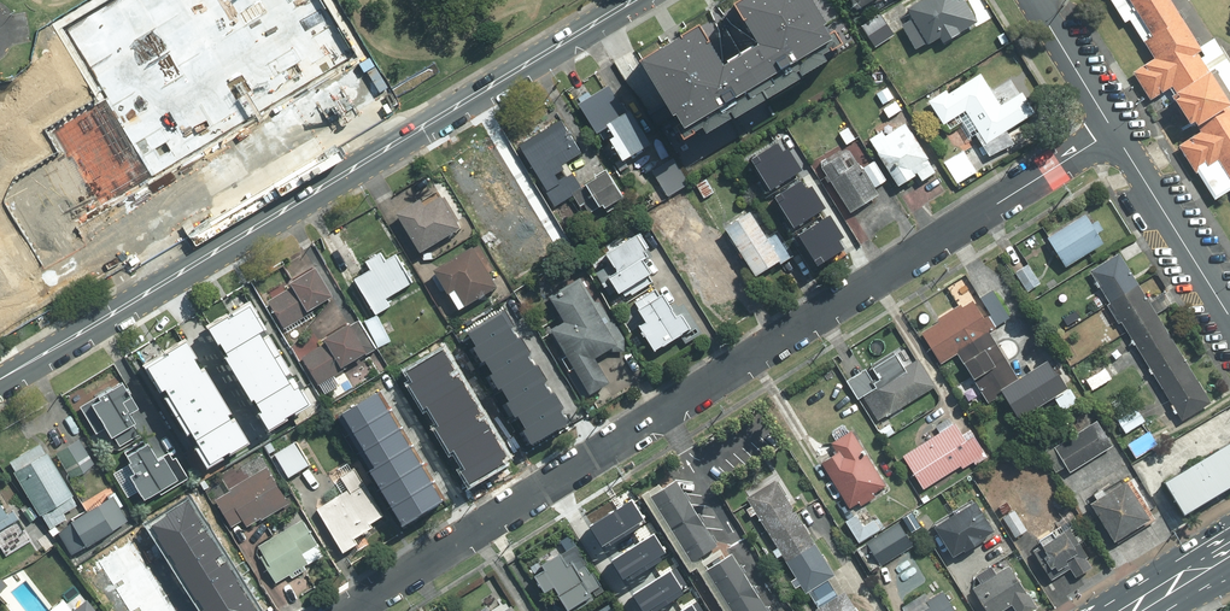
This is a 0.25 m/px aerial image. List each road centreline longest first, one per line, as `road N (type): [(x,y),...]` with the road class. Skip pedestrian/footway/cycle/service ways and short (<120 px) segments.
road 1 (residential): [(1113,130),(342,610)]
road 2 (secondary): [(623,0),(0,379)]
road 3 (secondary): [(1229,319),(1113,130)]
road 4 (secondary): [(1113,130),(1032,0)]
road 5 (secondary): [(1128,610),(1229,547)]

